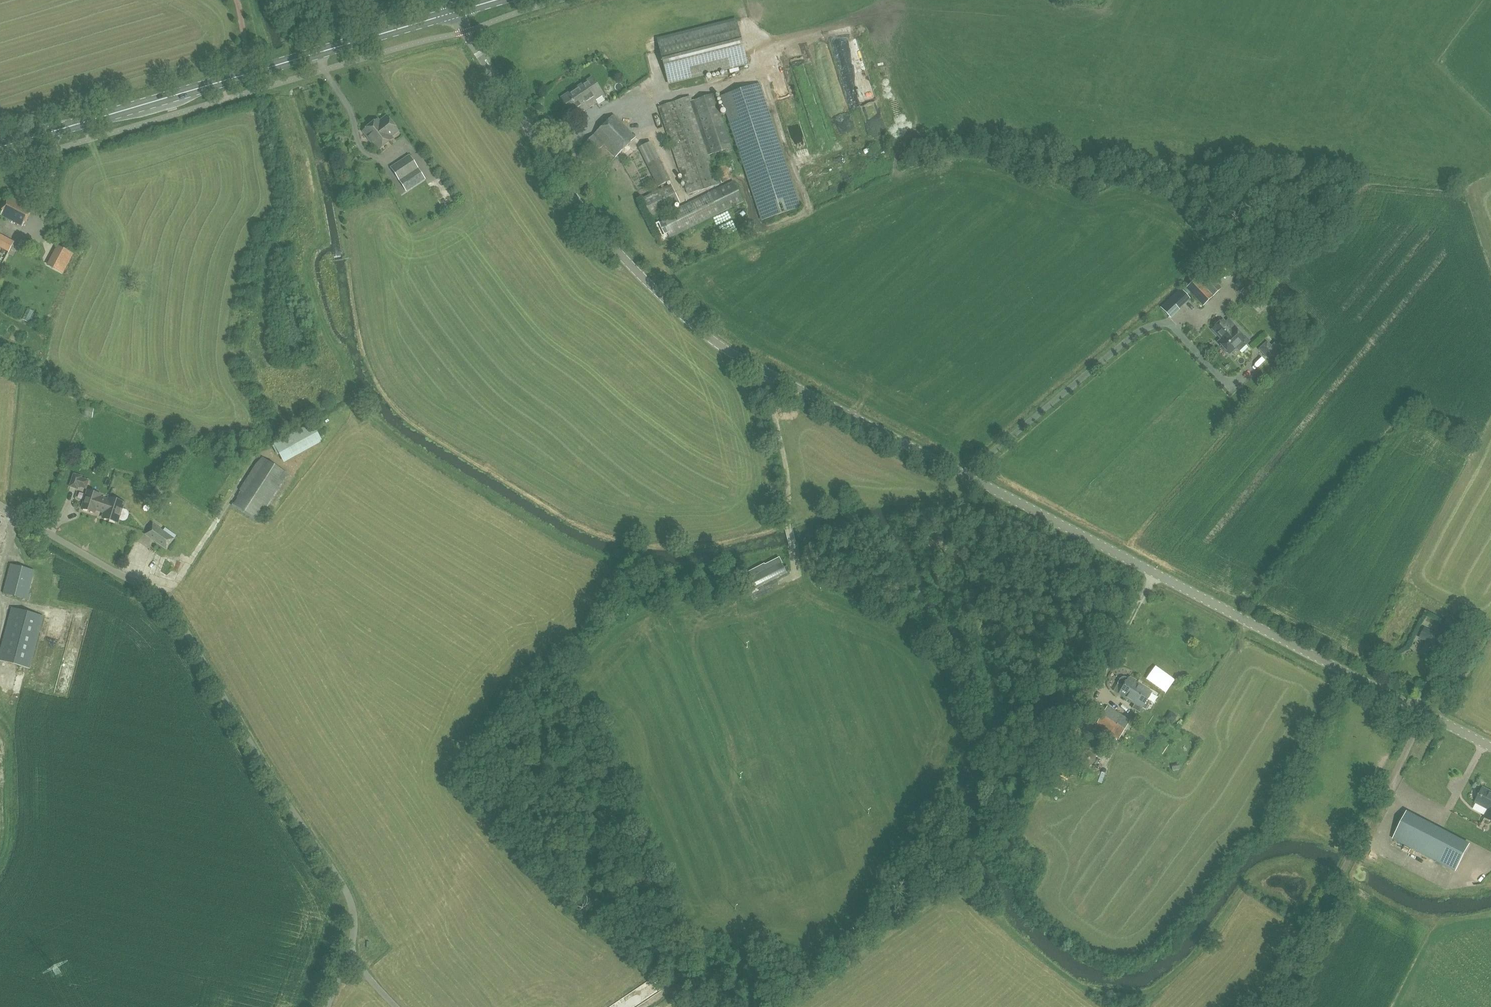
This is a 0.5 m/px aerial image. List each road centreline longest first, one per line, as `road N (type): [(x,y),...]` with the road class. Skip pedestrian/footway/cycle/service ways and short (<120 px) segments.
road 1 (tertiary): [(1424,714),(714,341),(647,282),(572,193),(455,12)]
road 2 (unclassified): [(327,1006),(354,928),(351,903),(179,620),(148,591),(0,506)]
road 3 (secondary): [(0,147),(455,12)]
road 4 (track): [(1424,714),(1340,879)]
road 5 (track): [(1340,879),(1267,1006)]

